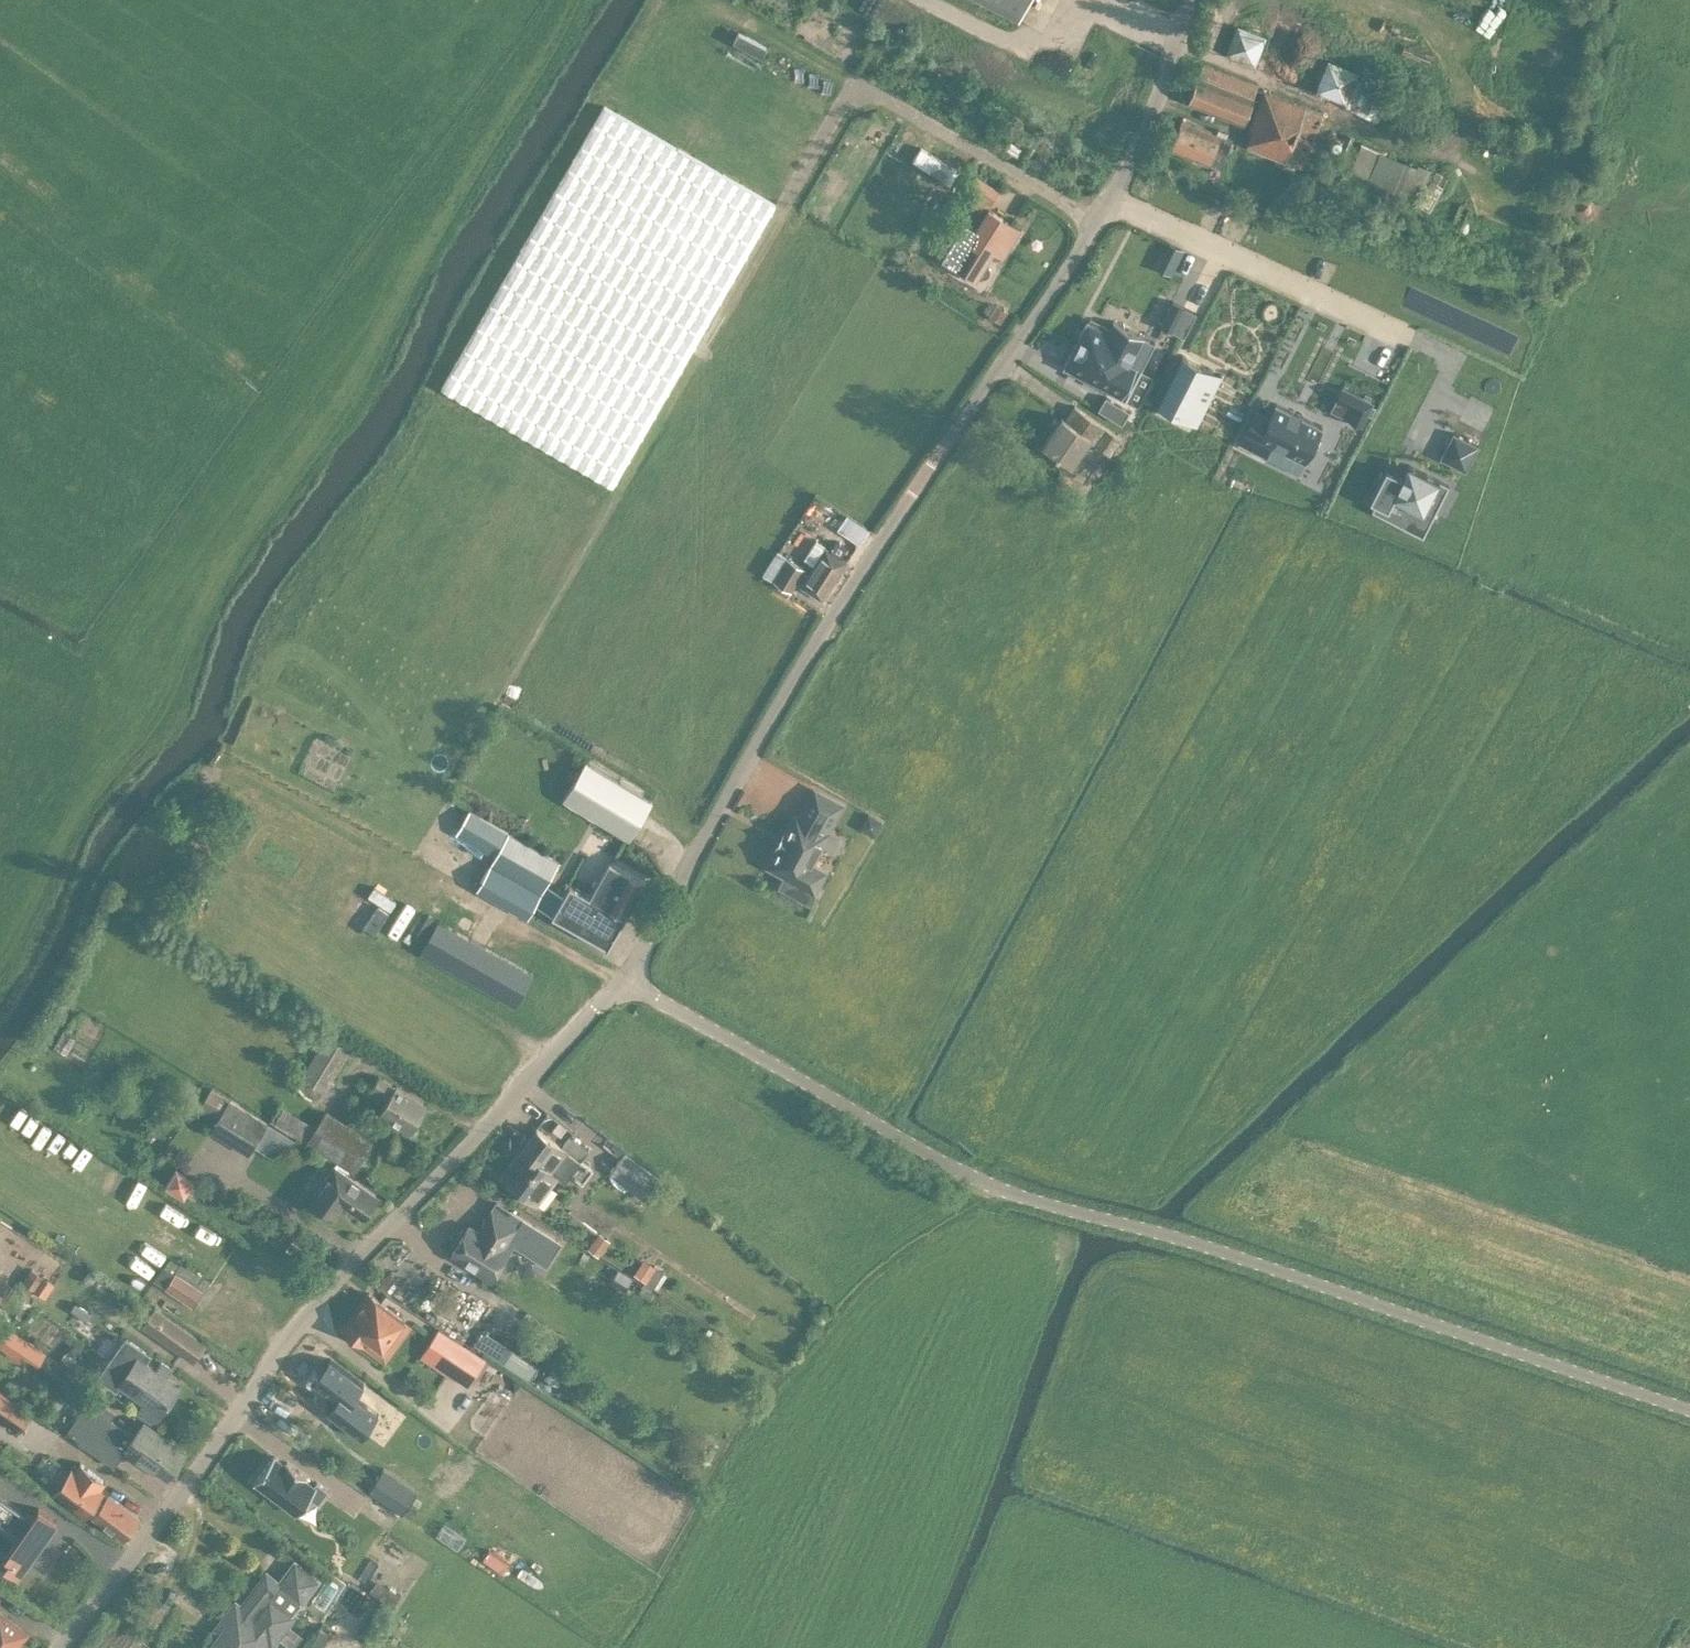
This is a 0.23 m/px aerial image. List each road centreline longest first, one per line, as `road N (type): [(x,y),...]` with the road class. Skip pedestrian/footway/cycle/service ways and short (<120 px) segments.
road 1 (unclassified): [(1689,1407),(971,1174),(623,976)]
road 2 (unclassified): [(623,976),(800,662),(1111,197)]
road 3 (unclassified): [(62,1647),(304,1316),(623,976)]
road 4 (track): [(1177,36),(1387,136),(1446,152),(1477,179)]
road 5 (residential): [(1111,197),(1407,334)]
road 6 (unclassified): [(1111,197),(1190,0)]

